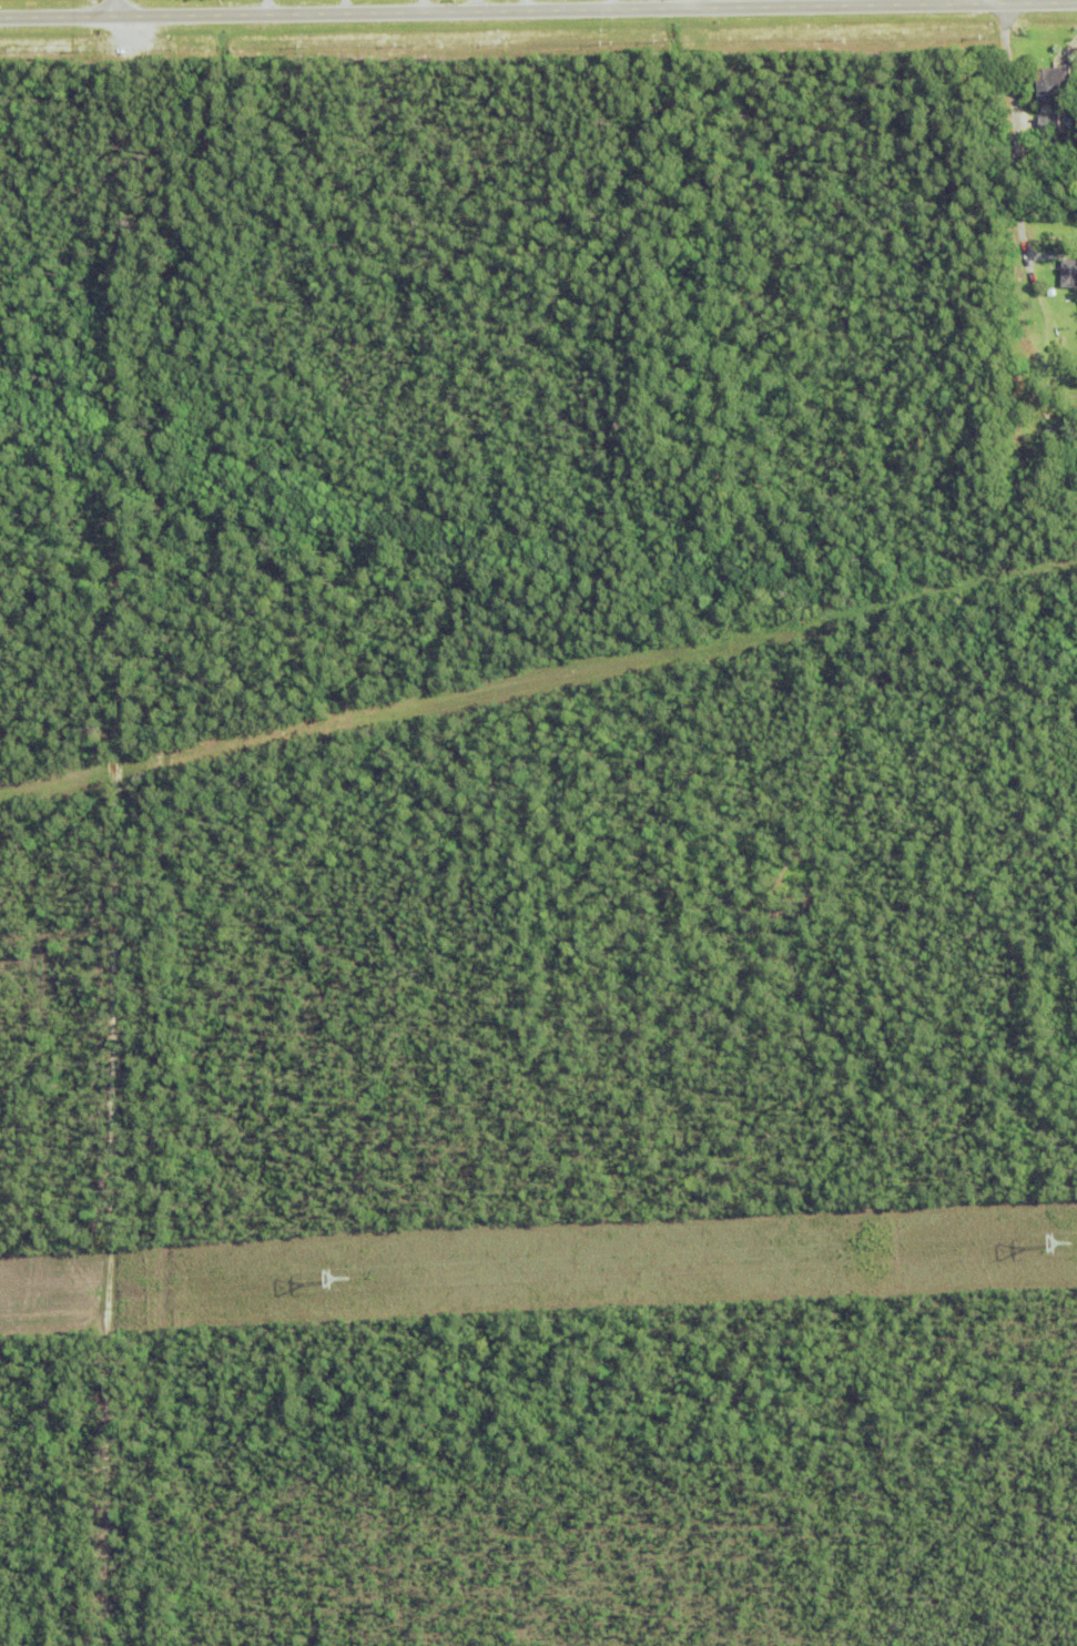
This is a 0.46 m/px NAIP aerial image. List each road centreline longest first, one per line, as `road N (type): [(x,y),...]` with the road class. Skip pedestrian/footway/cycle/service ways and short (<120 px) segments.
road 1 (secondary): [(1076,1),(0,18)]
road 2 (residential): [(1009,2),(1005,45),(1020,252),(1063,356)]

